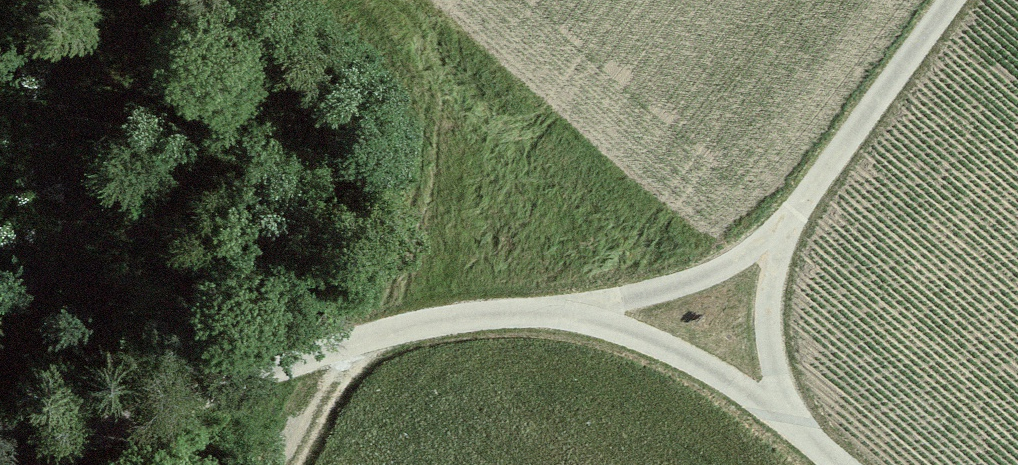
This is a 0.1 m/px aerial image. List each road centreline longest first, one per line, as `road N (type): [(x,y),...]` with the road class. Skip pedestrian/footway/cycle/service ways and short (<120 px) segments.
road 1 (unclassified): [(848,464),(785,412),(628,329),(579,313),(525,311),(325,352),(16,464)]
road 2 (track): [(579,313),(706,277),(783,226),(951,0)]
road 3 (track): [(783,226),(769,317),(785,412)]
road 4 (track): [(364,341),(288,464)]

